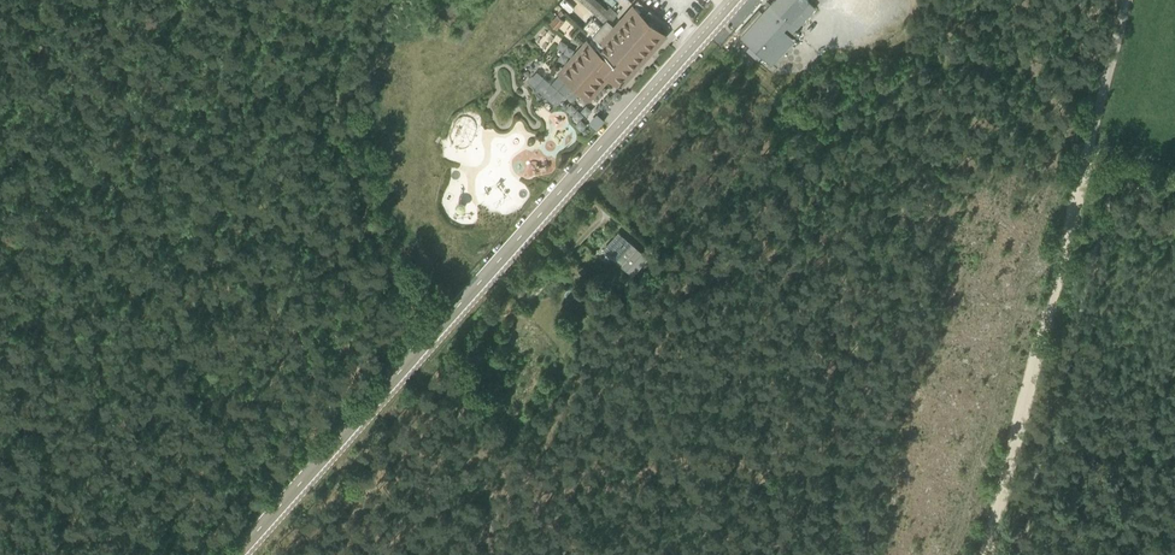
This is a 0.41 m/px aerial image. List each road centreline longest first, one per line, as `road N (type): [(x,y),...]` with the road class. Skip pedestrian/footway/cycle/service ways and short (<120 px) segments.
road 1 (secondary): [(233,554),(731,0)]
road 2 (track): [(983,554),(1088,146)]
road 3 (unclassified): [(1088,146),(1126,0)]

